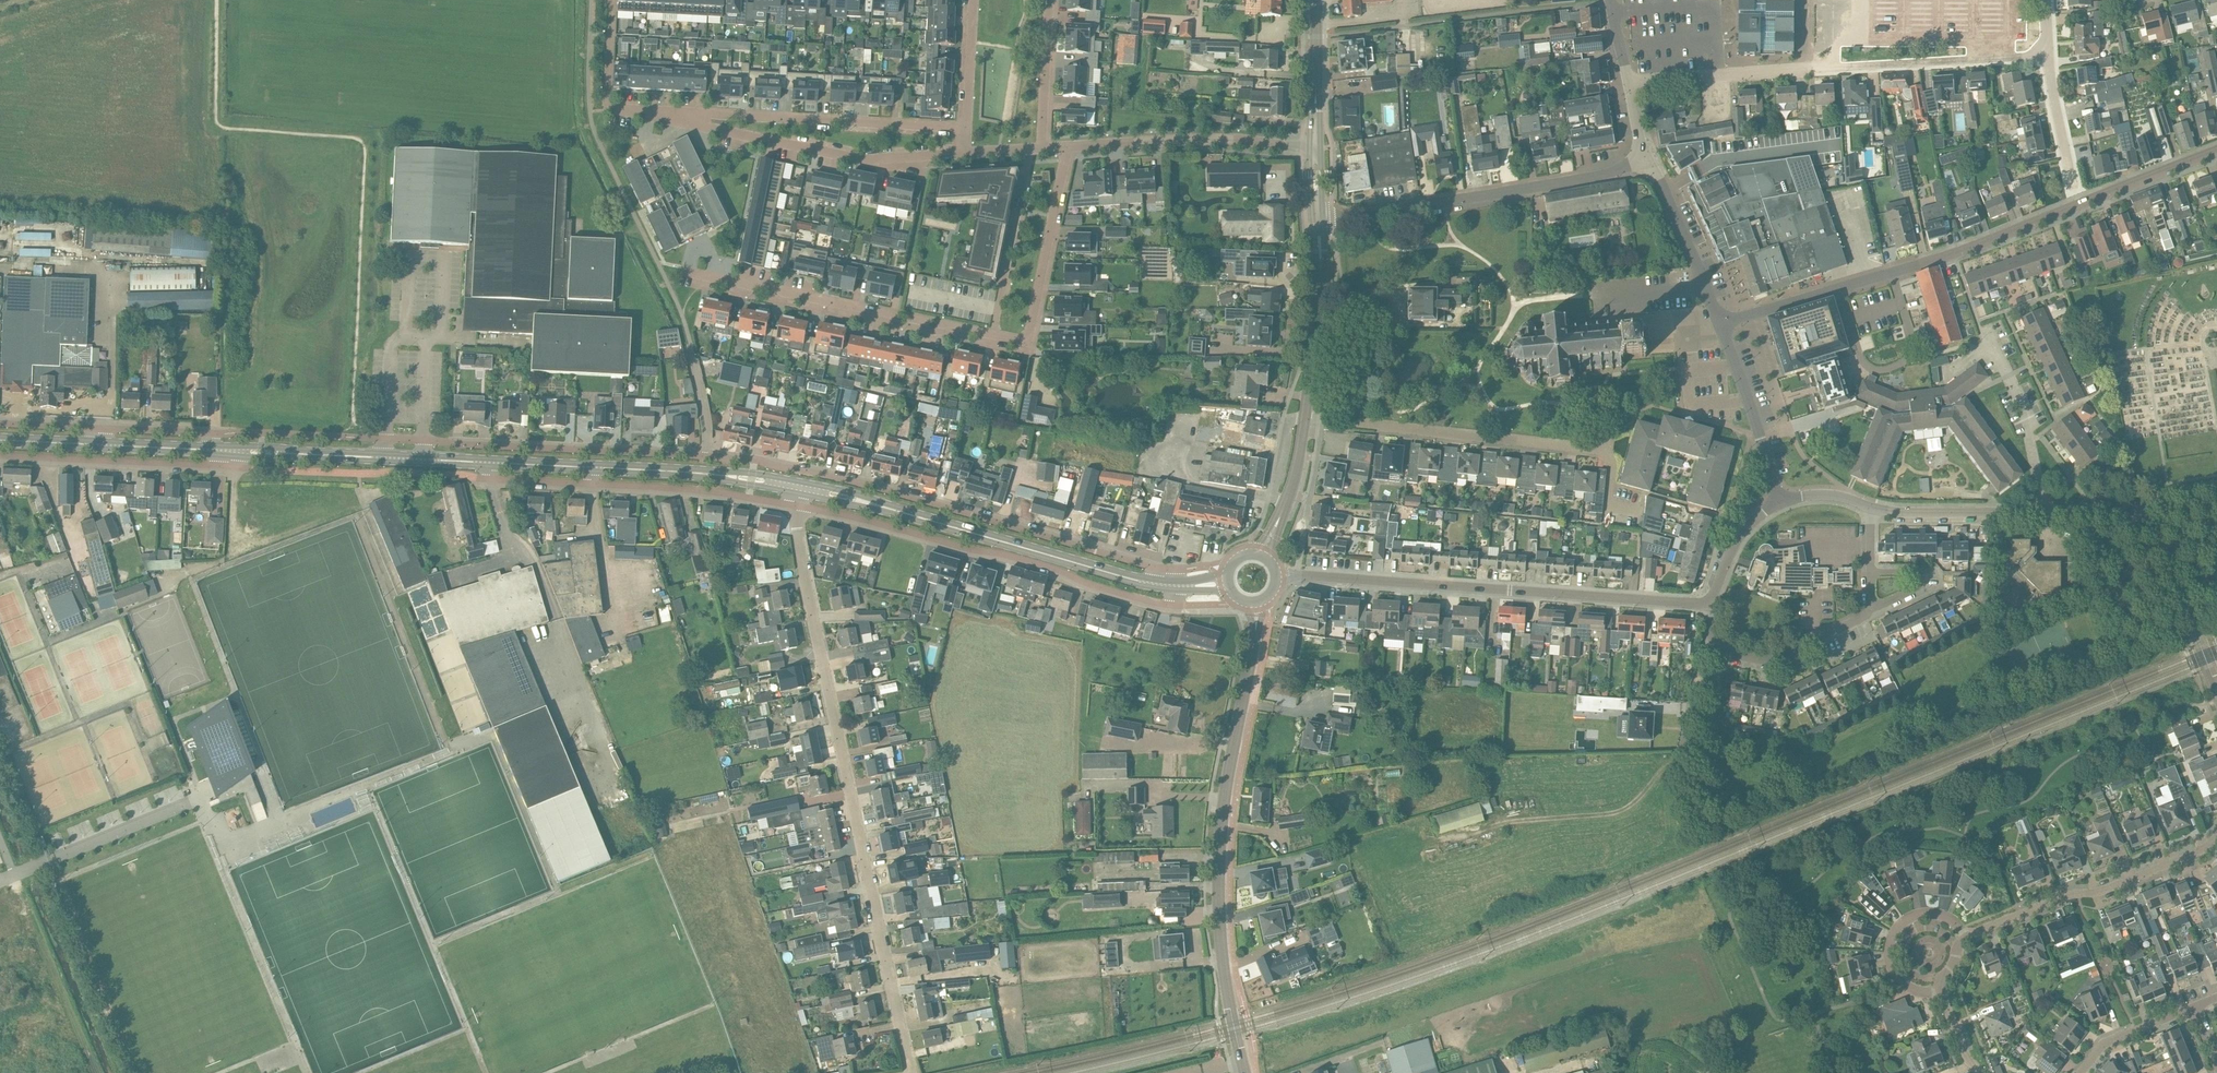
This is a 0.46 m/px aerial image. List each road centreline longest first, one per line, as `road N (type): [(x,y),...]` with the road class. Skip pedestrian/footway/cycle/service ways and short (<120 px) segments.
road 1 (residential): [(1162,568),(762,461),(386,438)]
road 2 (residential): [(916,1072),(800,555),(798,506)]
road 3 (residential): [(1720,321),(1959,253),(2216,151)]
road 4 (tertiary): [(1246,1072),(1225,968),(1219,876),(1254,603)]
road 5 (residential): [(1713,605),(1277,574)]
road 6 (residential): [(1629,84),(2047,57)]
road 7 (residential): [(798,506),(990,551),(1159,603),(1173,604),(1186,587)]
road 8 (tertiary): [(1160,585),(802,487)]
road 9 (residential): [(993,334),(658,262)]
road 10 (residential): [(1323,219),(1607,174),(1648,160)]
road 11 (residential): [(1610,423),(1604,450),(1305,419)]
road 12 (residential): [(964,154),(871,160),(667,119)]
road 13 (residential): [(965,128),(711,114),(667,119)]
road 14 (track): [(1689,736),(1617,813),(1504,823),(1440,842)]
road 15 (residential): [(1964,939),(2064,897),(2097,894),(2216,837)]
road 16 (residential): [(1068,147),(1191,139),(1308,146)]
road 17 (residential): [(1068,147),(1028,341),(993,334)]
road 18 (residential): [(0,456),(216,464)]
road 19 (tertiary): [(802,487),(591,467)]
road 20 (residential): [(591,484),(798,506)]
road 21 (residential): [(1778,503),(1720,321)]
road 22 (residential): [(2042,512),(2027,423),(1989,332)]
road 23 (residential): [(1030,149),(993,334)]
road 24 (residential): [(1720,321),(1648,160)]
road 25 (residential): [(1964,939),(1930,914),(1893,934),(1897,976),(1917,989),(1940,989)]
road 26 (residential): [(2042,512),(1869,508)]
road 27 (residential): [(667,119),(606,107),(612,0)]
road 28 (tertiary): [(385,457),(217,449)]
road 29 (residential): [(1715,646),(1776,656),(1871,612)]
road 30 (residential): [(2166,559),(2156,531),(2132,511),(2042,512)]
road 31 (residential): [(1050,0),(1043,148)]
road 32 (tertiary): [(1305,419),(1321,277)]
road 33 (residential): [(2216,686),(2166,559)]
road 34 (residential): [(2074,190),(2047,57)]
road 35 (residential): [(2081,1072),(2105,1043),(2195,1008)]
road 36 (residential): [(965,128),(972,0)]
road 37 (residential): [(1713,605),(1741,534),(1778,503)]

